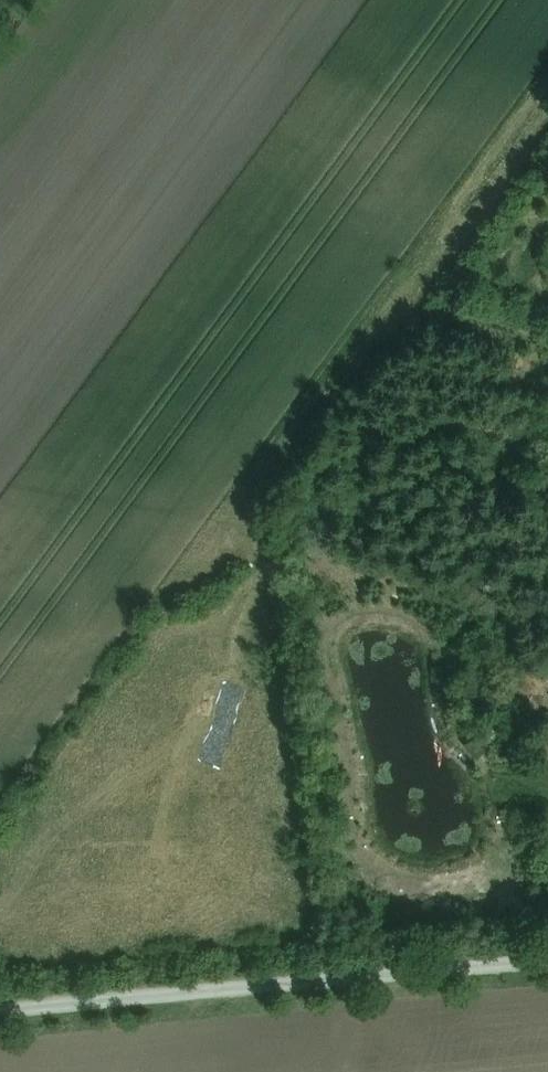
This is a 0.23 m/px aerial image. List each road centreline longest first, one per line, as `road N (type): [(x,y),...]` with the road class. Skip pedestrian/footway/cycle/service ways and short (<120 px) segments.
road 1 (residential): [(0,1014),(547,961)]

